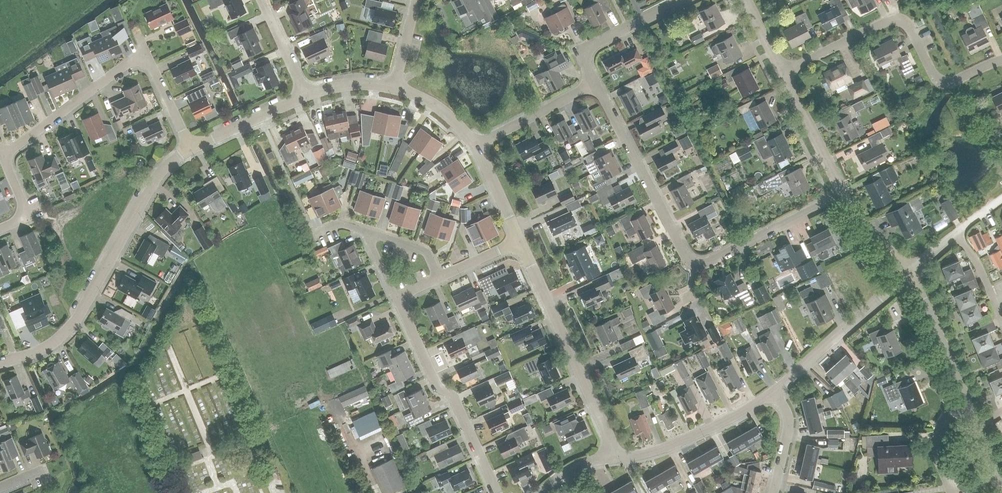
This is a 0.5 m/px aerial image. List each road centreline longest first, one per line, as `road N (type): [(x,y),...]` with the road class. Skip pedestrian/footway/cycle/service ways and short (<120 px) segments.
road 1 (residential): [(844,194),(696,263),(594,83)]
road 2 (unclassified): [(189,148),(151,185),(75,322),(52,343),(0,363)]
road 3 (residential): [(783,74),(893,19),(911,27),(943,82),(1001,59)]
road 4 (unclassified): [(611,459),(519,242)]
road 5 (residential): [(496,492),(395,297)]
road 6 (residential): [(773,391),(911,272)]
road 7 (residential): [(611,459),(677,443),(773,391)]
road 8 (residential): [(2,156),(147,57)]
road 9 (residential): [(594,83),(586,55),(592,47),(686,0)]
road 10 (unclassified): [(966,405),(911,272)]
road 11 (unclassified): [(844,194),(783,74)]
road 12 (residential): [(476,145),(594,83)]
road 13 (unclassified): [(306,95),(189,148)]

